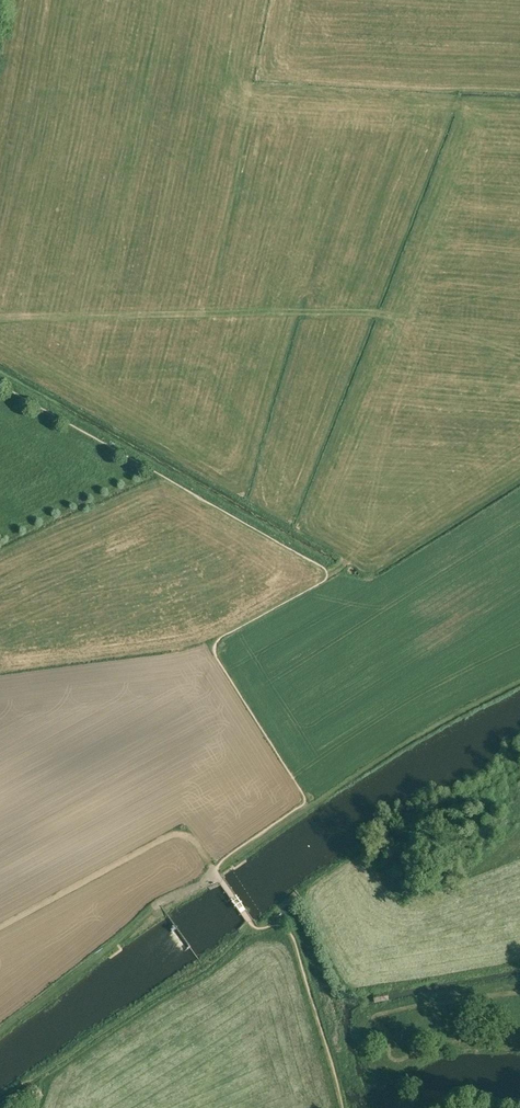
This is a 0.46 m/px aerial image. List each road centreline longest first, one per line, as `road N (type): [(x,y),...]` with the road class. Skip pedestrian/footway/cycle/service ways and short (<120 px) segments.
road 1 (track): [(0,316),(363,310)]
road 2 (track): [(98,951),(161,902),(219,874)]

